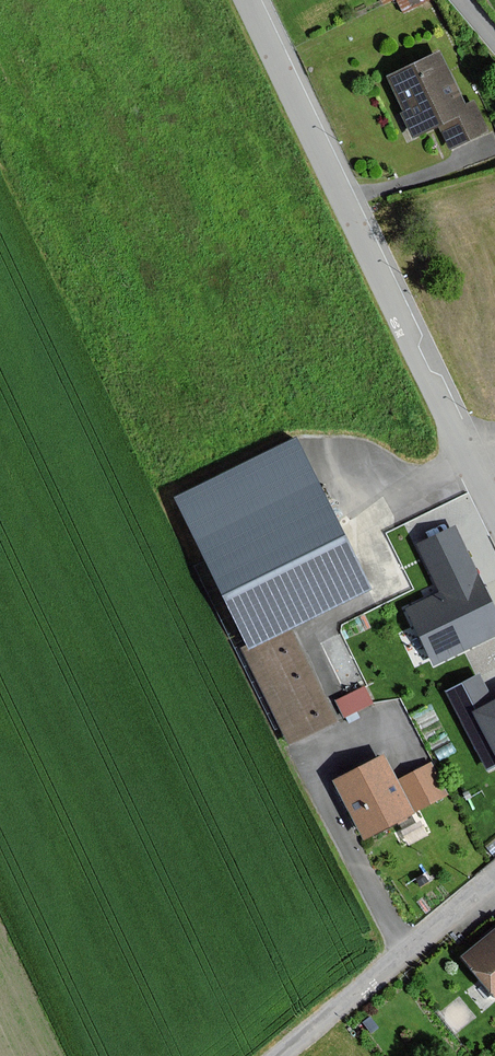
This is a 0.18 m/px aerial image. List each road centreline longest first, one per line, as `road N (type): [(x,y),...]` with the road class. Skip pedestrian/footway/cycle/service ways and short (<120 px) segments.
road 1 (unclassified): [(250,0),(494,509)]
road 2 (unclassified): [(278,1055),(494,878)]

